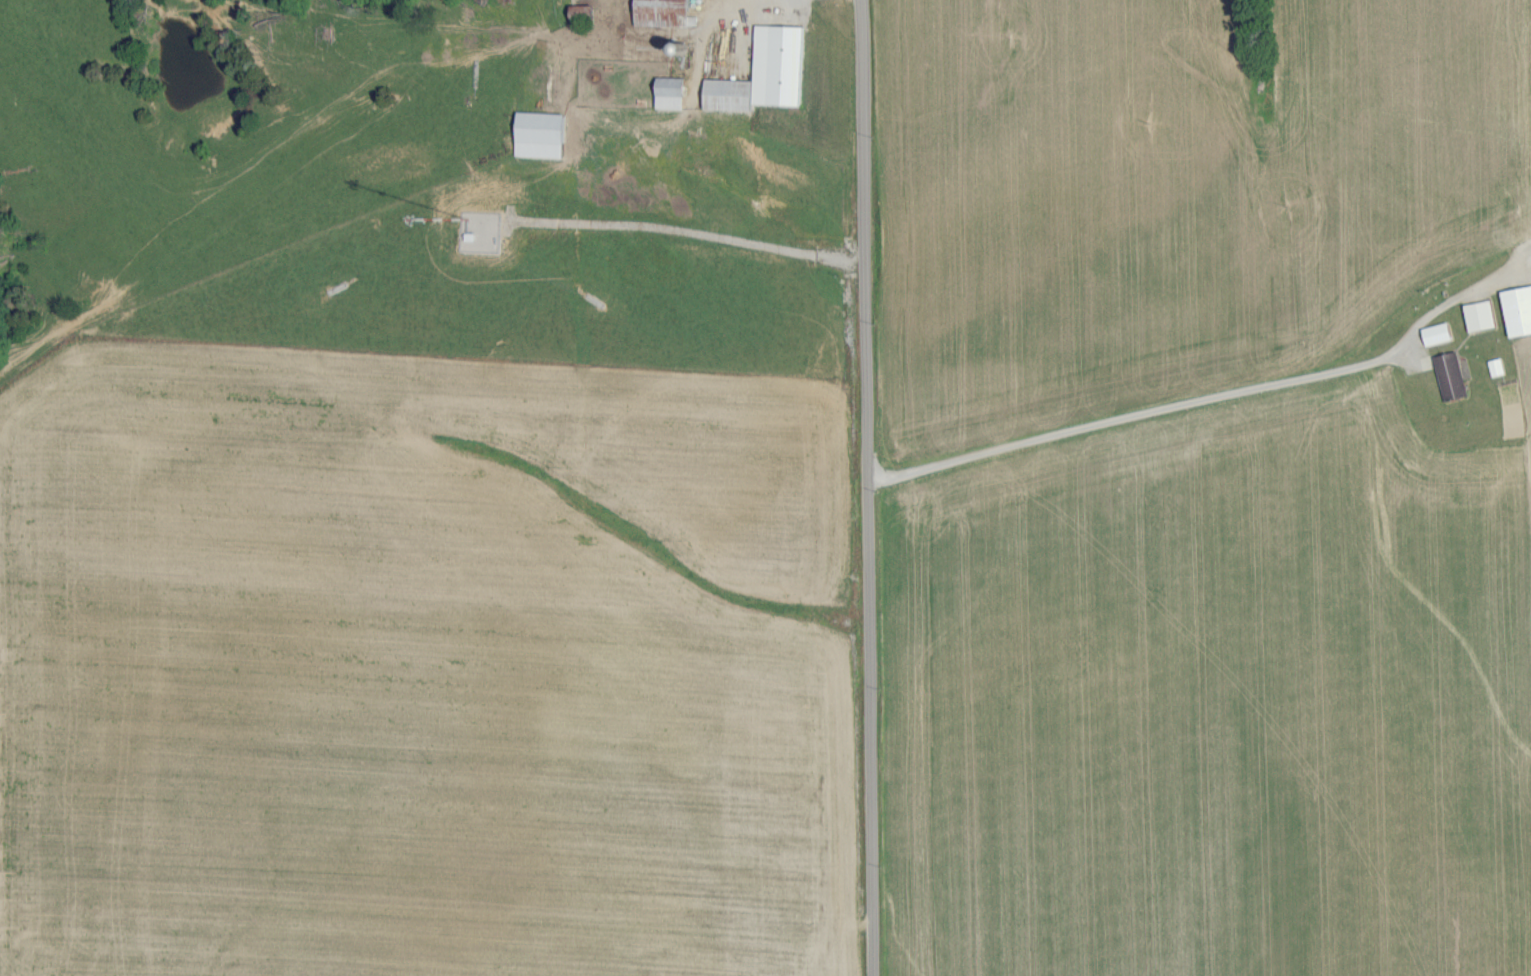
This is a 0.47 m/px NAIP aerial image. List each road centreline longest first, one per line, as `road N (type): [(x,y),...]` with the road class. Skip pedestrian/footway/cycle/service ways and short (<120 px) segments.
road 1 (tertiary): [(859,0),(871,975)]

